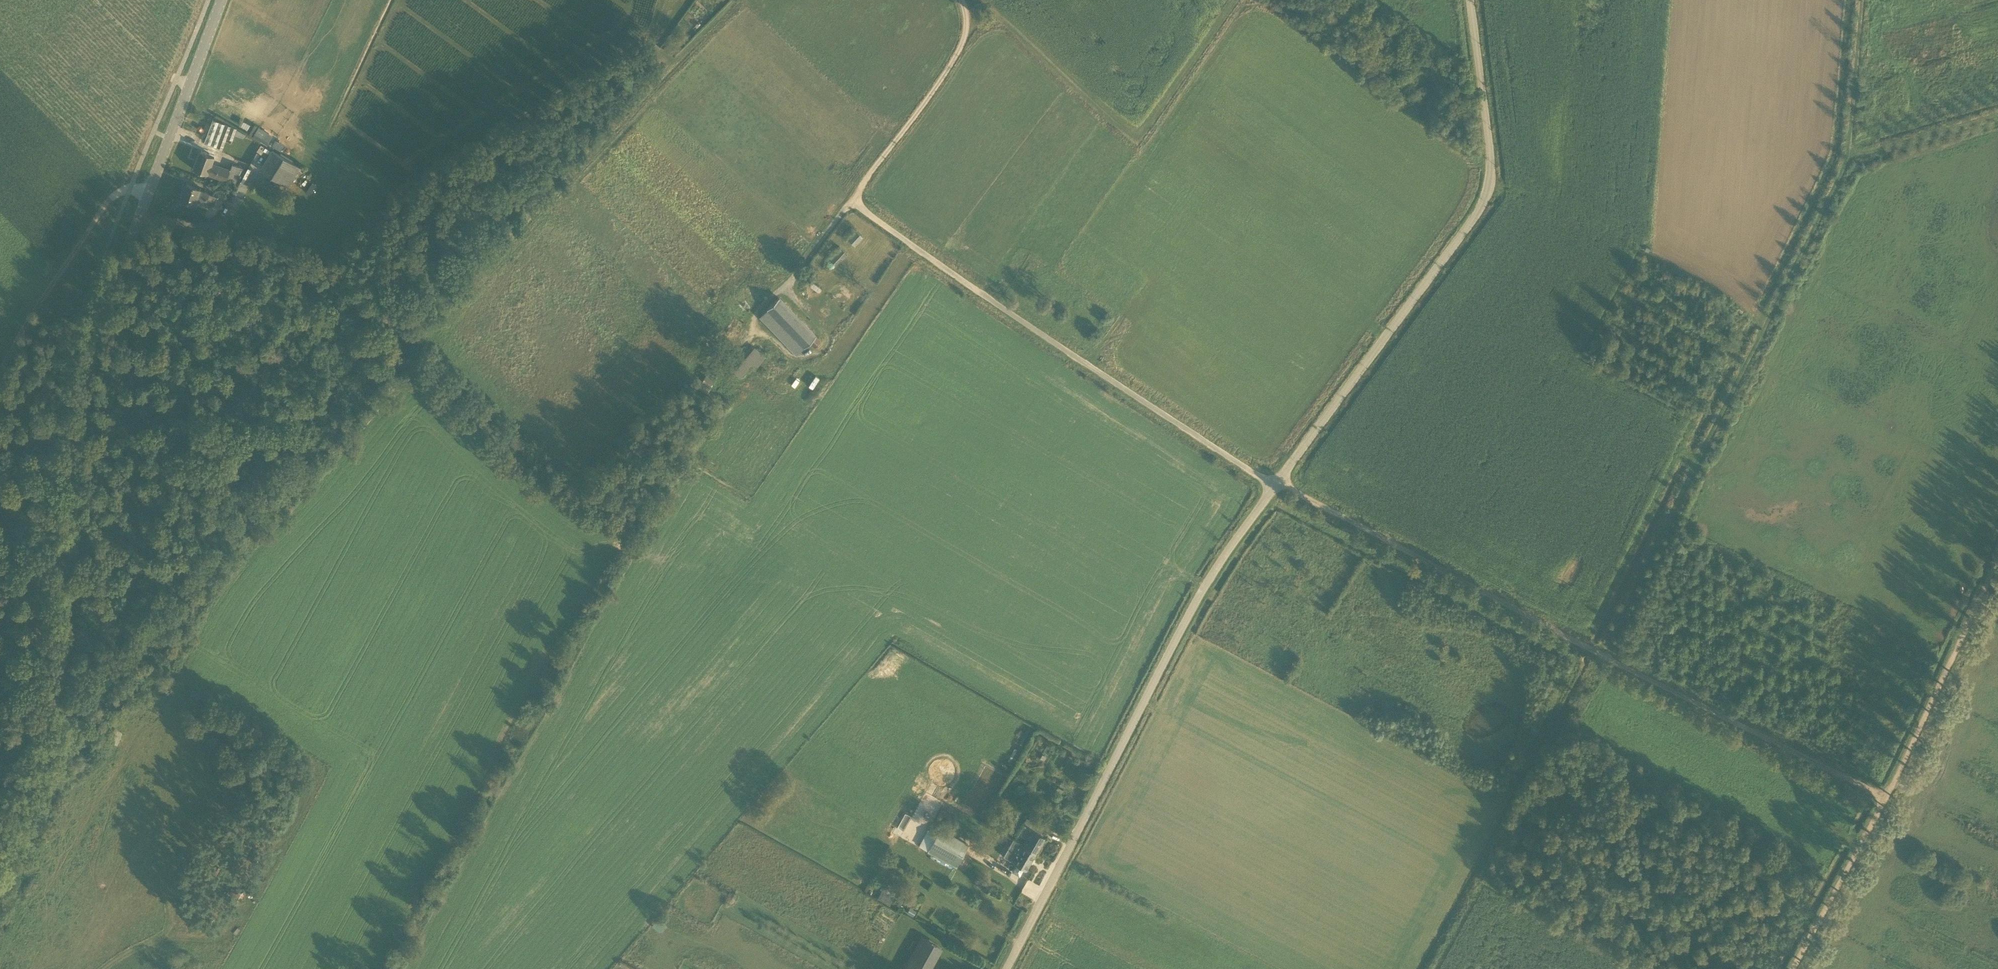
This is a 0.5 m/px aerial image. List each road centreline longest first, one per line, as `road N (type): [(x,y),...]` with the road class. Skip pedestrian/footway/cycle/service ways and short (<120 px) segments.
road 1 (unclassified): [(1006,968),(1194,606),(1481,206),(1492,148),(1472,0)]
road 2 (tertiary): [(0,854),(62,732),(91,368),(221,0)]
road 3 (track): [(1886,801),(1279,487)]
road 4 (track): [(1600,656),(1842,162)]
road 5 (track): [(396,335),(415,332),(489,260),(732,0)]
road 6 (track): [(1238,0),(1140,132),(1128,133),(979,0)]
road 7 (track): [(962,0),(960,50),(852,200)]
road 8 (track): [(1886,801),(1980,611)]
road 9 (track): [(1794,968),(1886,801)]
road 10 (track): [(1842,162),(1852,0)]
road 11 (track): [(1997,116),(1842,162)]
road 12 (track): [(76,248),(0,369)]

